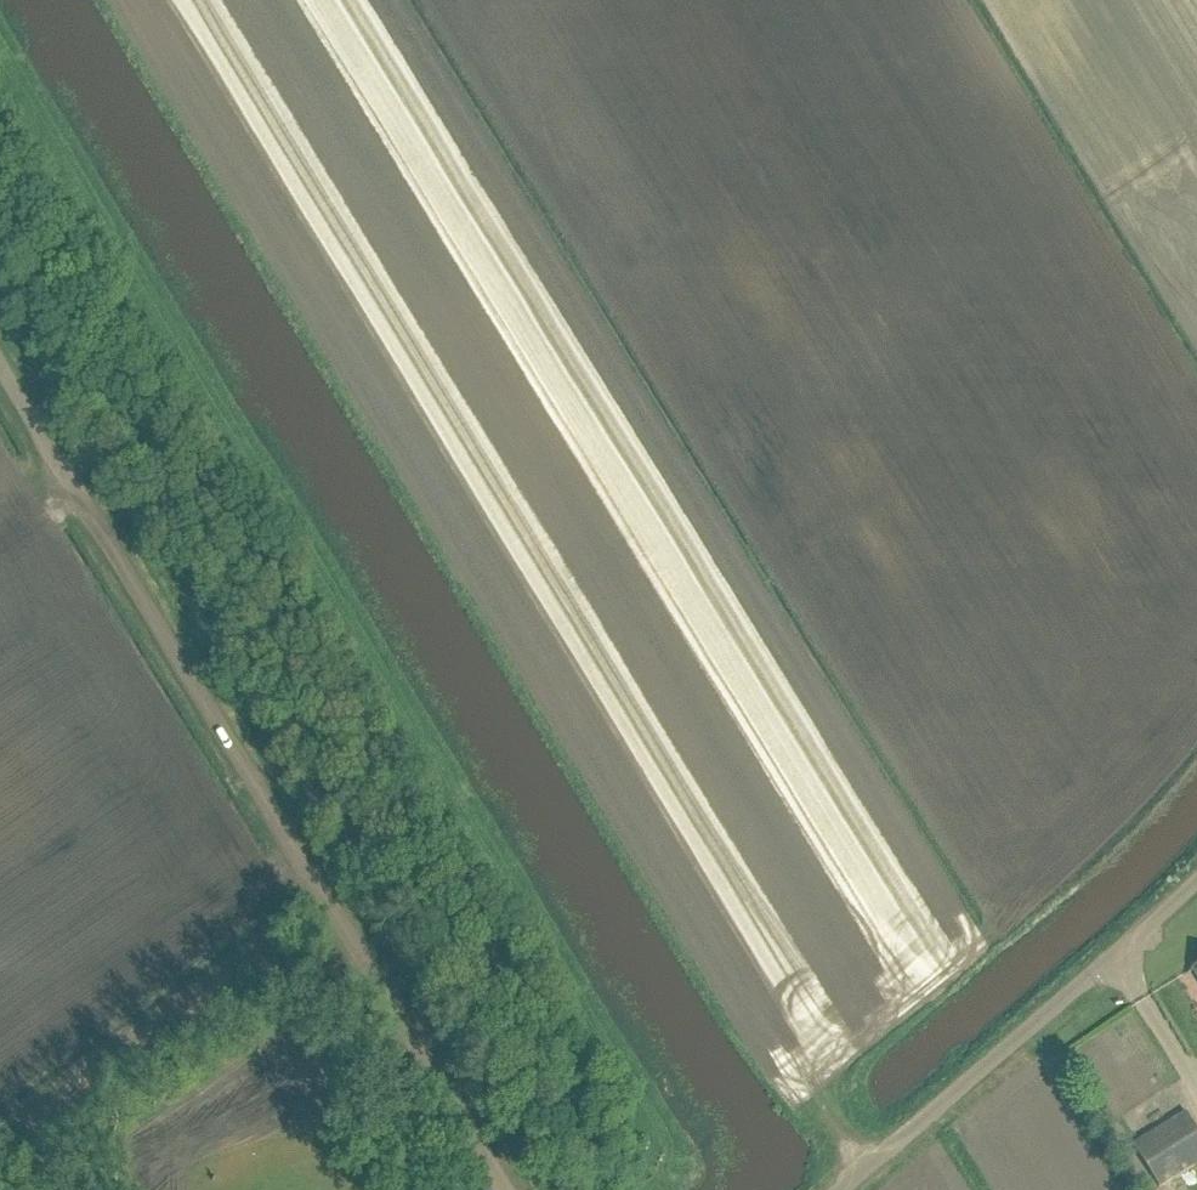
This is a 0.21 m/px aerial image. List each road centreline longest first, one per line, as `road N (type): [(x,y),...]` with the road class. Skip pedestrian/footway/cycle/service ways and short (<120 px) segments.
road 1 (unclassified): [(504,1189),(0,368)]
road 2 (unclassified): [(841,1189),(1196,880)]

